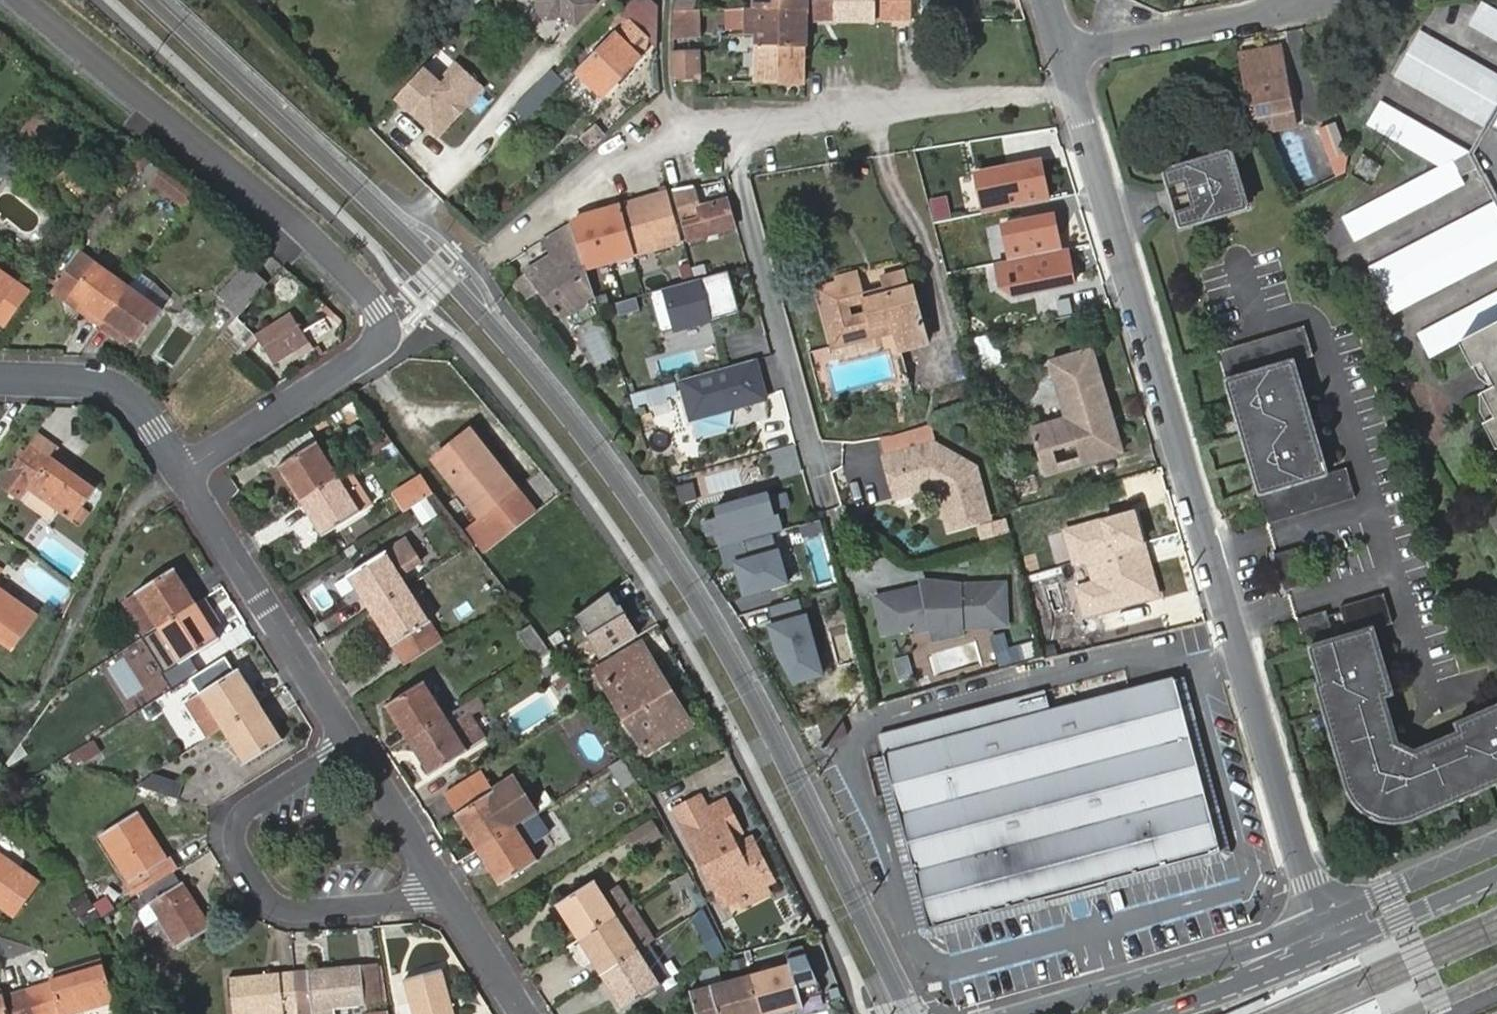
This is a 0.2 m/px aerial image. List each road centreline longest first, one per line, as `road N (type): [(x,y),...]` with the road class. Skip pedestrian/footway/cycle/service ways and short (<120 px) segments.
road 1 (residential): [(909,1013),(742,680),(597,453),(451,281),(153,0)]
road 2 (residential): [(1319,921),(1063,56)]
road 3 (residential): [(24,0),(274,204),(379,309),(384,329),(370,352),(180,473)]
road 4 (residential): [(451,898),(285,909),(267,898),(234,849),(234,833),(250,806),(355,745)]
road 5 (residential): [(180,473),(355,745)]
road 6 (tertiary): [(1319,921),(1257,948),(1022,1013)]
road 7 (residential): [(1285,0),(1272,11),(1063,56)]
road 8 (residential): [(180,473),(143,413),(112,390),(0,379)]
road 9 (tertiary): [(1496,843),(1319,921)]
road 10 (residential): [(355,745),(451,898)]
road 11 (tertiary): [(1219,992),(1367,935)]
road 12 (tertiary): [(1367,935),(1496,878)]
road 13 (residential): [(451,898),(525,1013)]
road 14 (residential): [(1219,992),(1314,939),(1319,921)]

